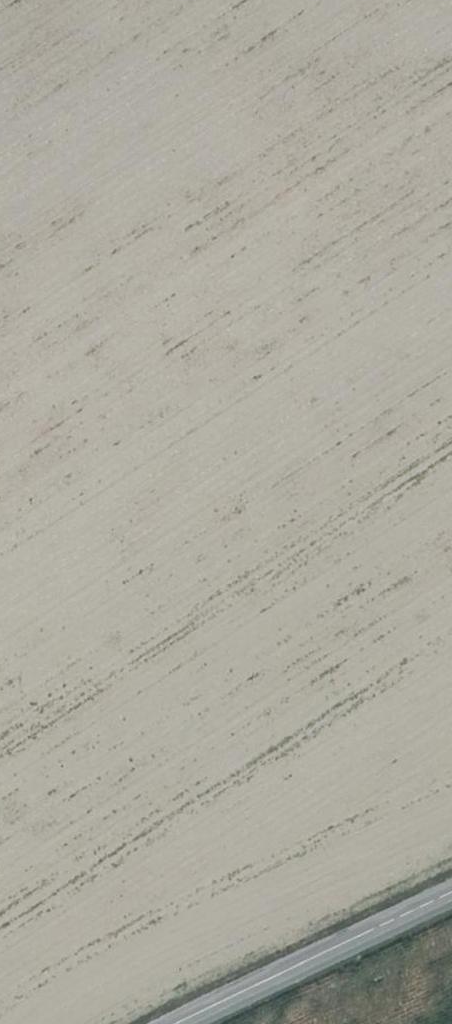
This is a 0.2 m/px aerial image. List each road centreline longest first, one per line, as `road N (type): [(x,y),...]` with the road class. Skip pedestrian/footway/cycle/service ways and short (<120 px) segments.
road 1 (unclassified): [(178,1023),(451,892)]

